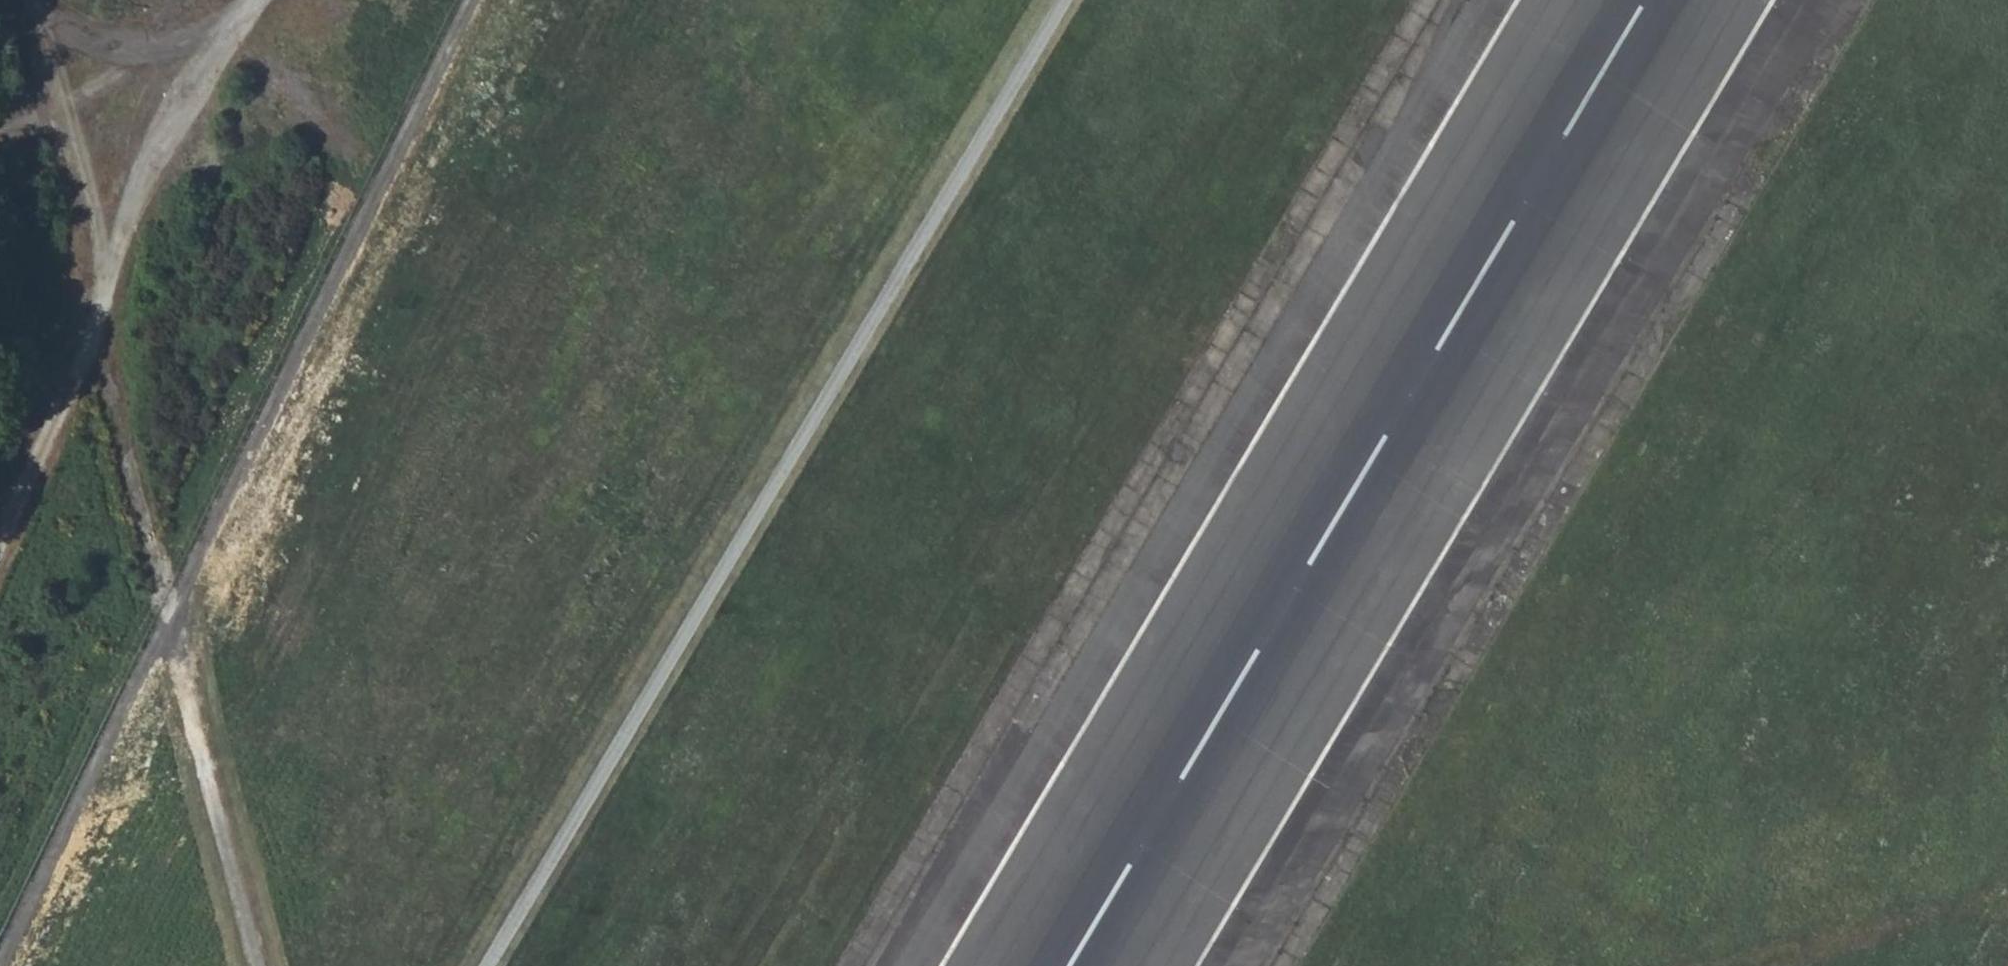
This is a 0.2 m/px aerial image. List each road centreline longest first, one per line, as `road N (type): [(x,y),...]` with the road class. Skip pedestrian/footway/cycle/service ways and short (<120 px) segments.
road 1 (track): [(467,0),(1,965)]
road 2 (unclassified): [(0,522),(110,288),(157,153),(215,50),(257,0)]
road 3 (track): [(110,288),(25,0)]

